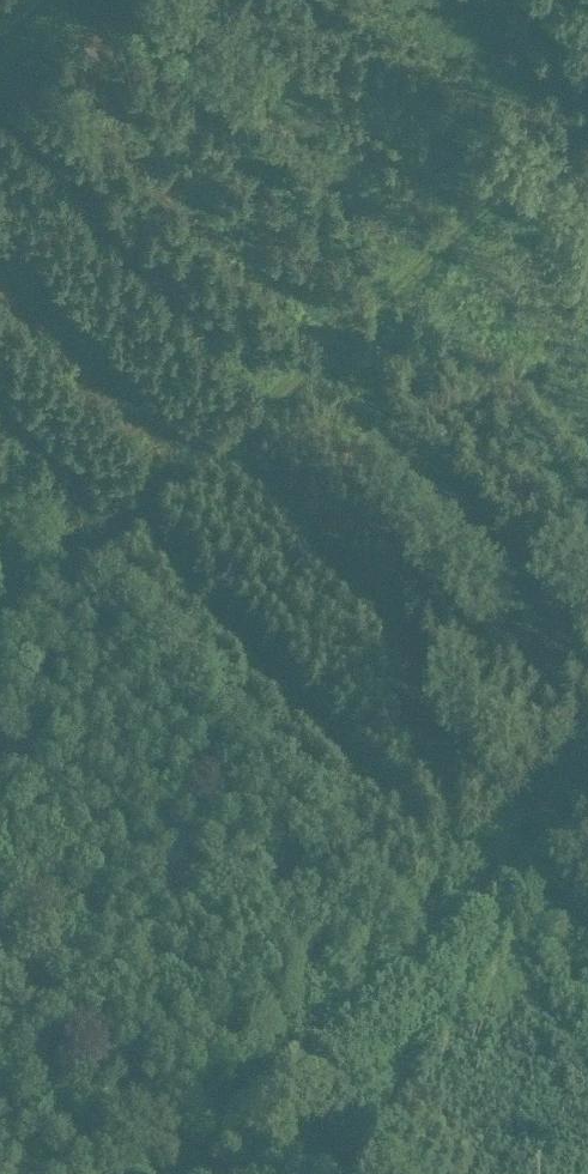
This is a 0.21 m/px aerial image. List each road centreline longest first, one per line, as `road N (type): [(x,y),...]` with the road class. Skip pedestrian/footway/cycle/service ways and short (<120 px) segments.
road 1 (track): [(0,638),(587,114)]
road 2 (track): [(184,1173),(0,974)]

